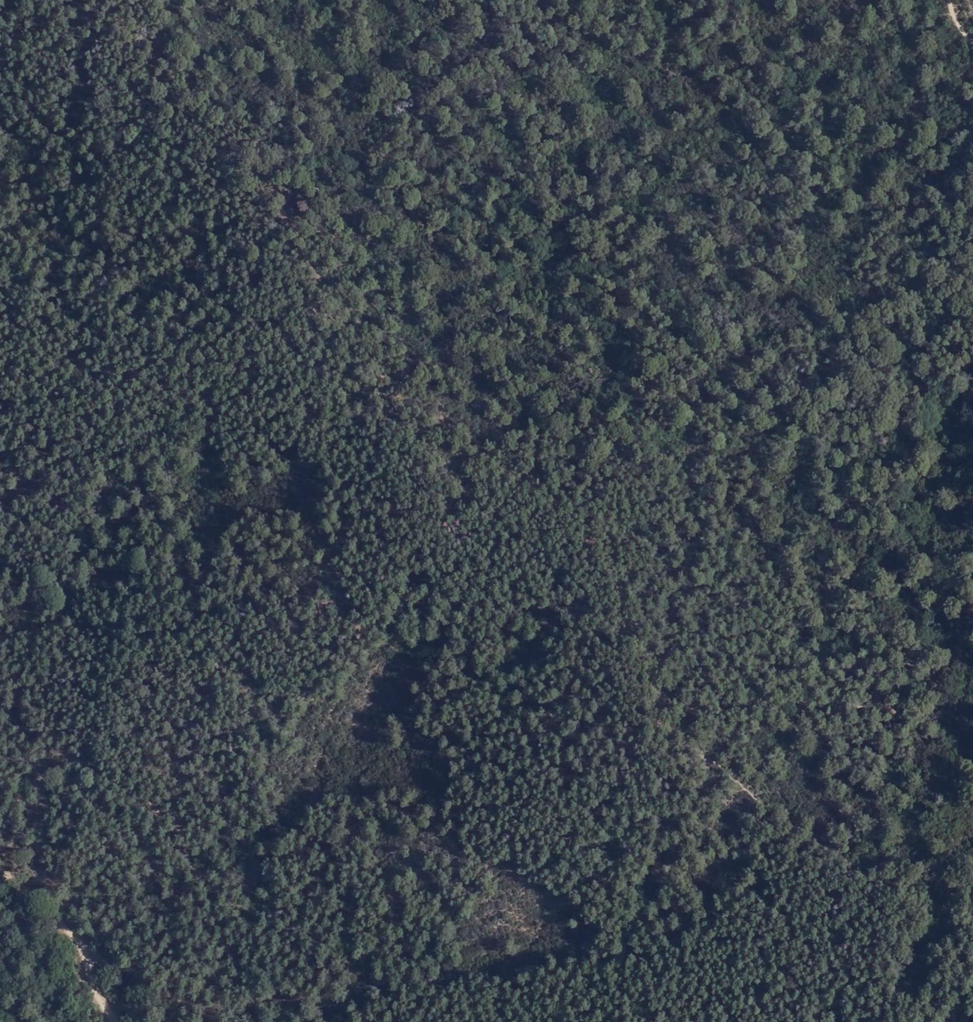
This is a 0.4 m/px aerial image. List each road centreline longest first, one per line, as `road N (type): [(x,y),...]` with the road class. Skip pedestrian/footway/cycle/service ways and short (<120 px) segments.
road 1 (track): [(0,874),(81,947),(115,1021)]

